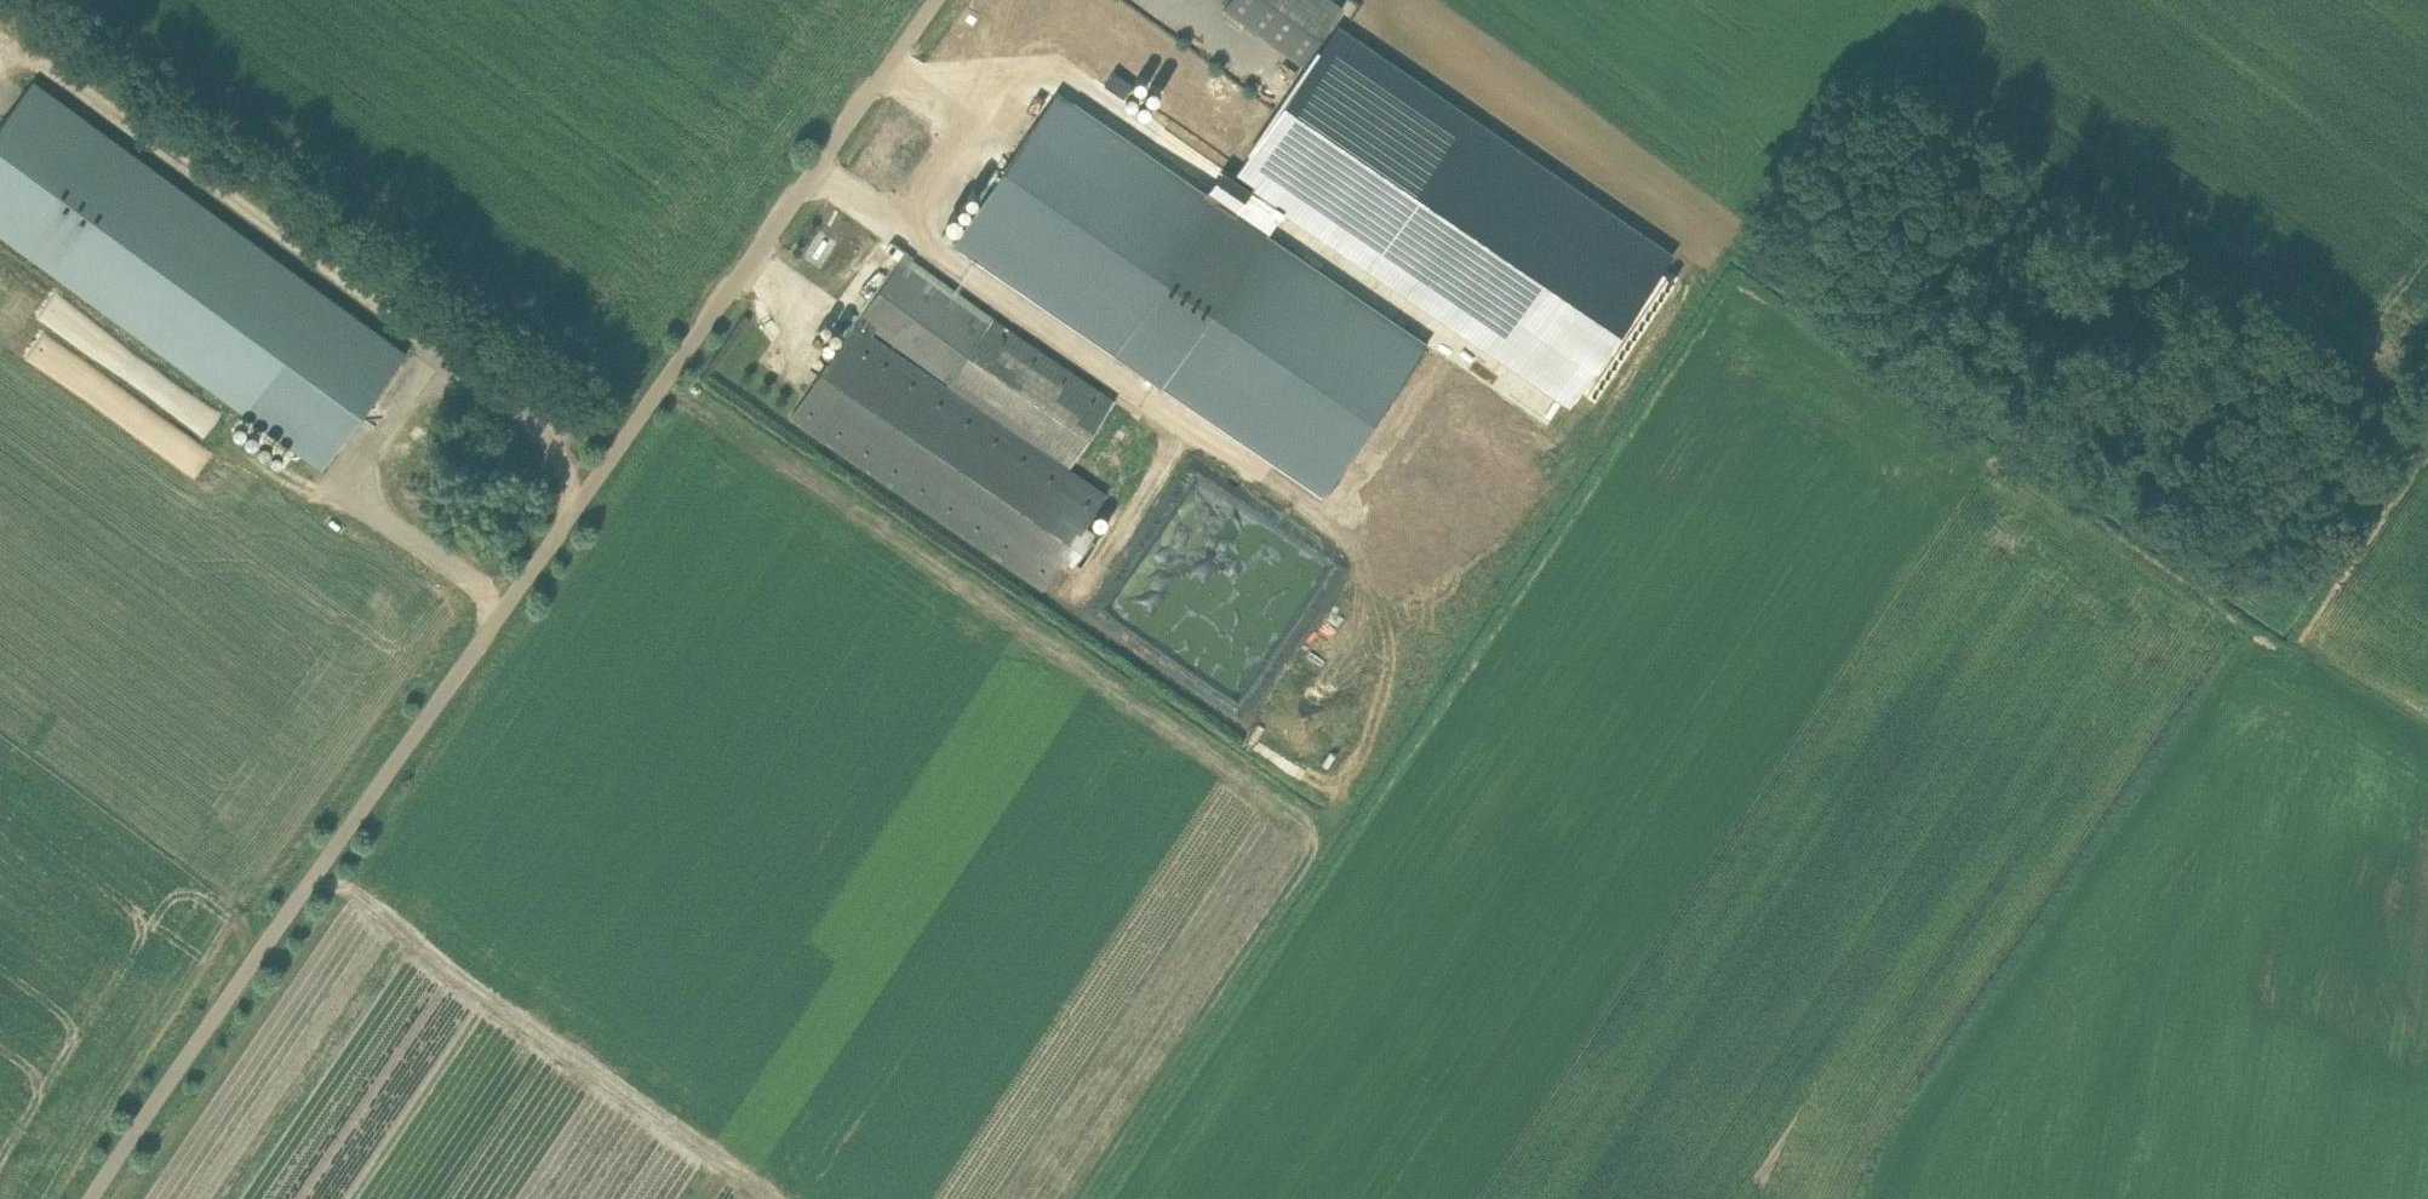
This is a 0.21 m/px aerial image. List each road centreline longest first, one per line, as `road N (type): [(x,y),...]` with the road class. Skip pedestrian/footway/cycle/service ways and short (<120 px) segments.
road 1 (unclassified): [(83,1198),(242,950),(924,0)]

